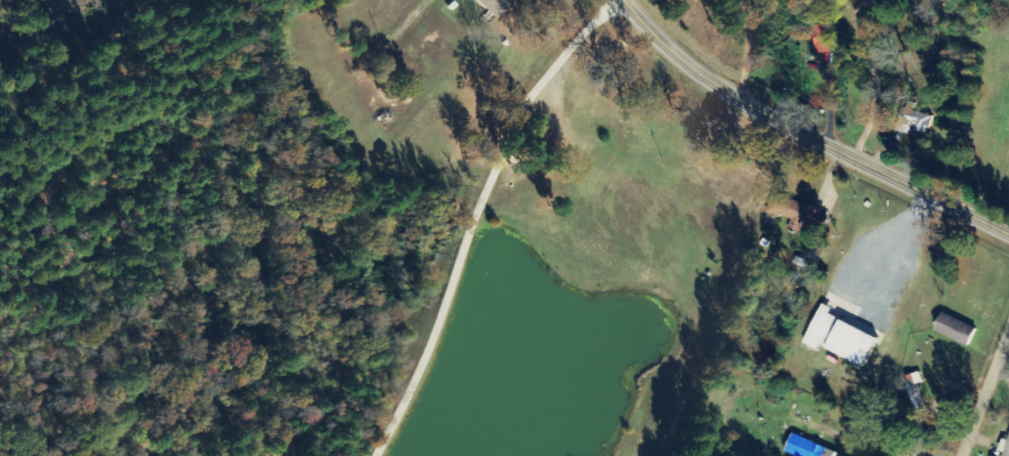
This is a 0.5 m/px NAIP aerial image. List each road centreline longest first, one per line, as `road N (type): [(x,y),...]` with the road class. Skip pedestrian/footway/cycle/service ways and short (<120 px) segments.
road 1 (tertiary): [(1008,235),(748,107),(690,68),(626,0)]

